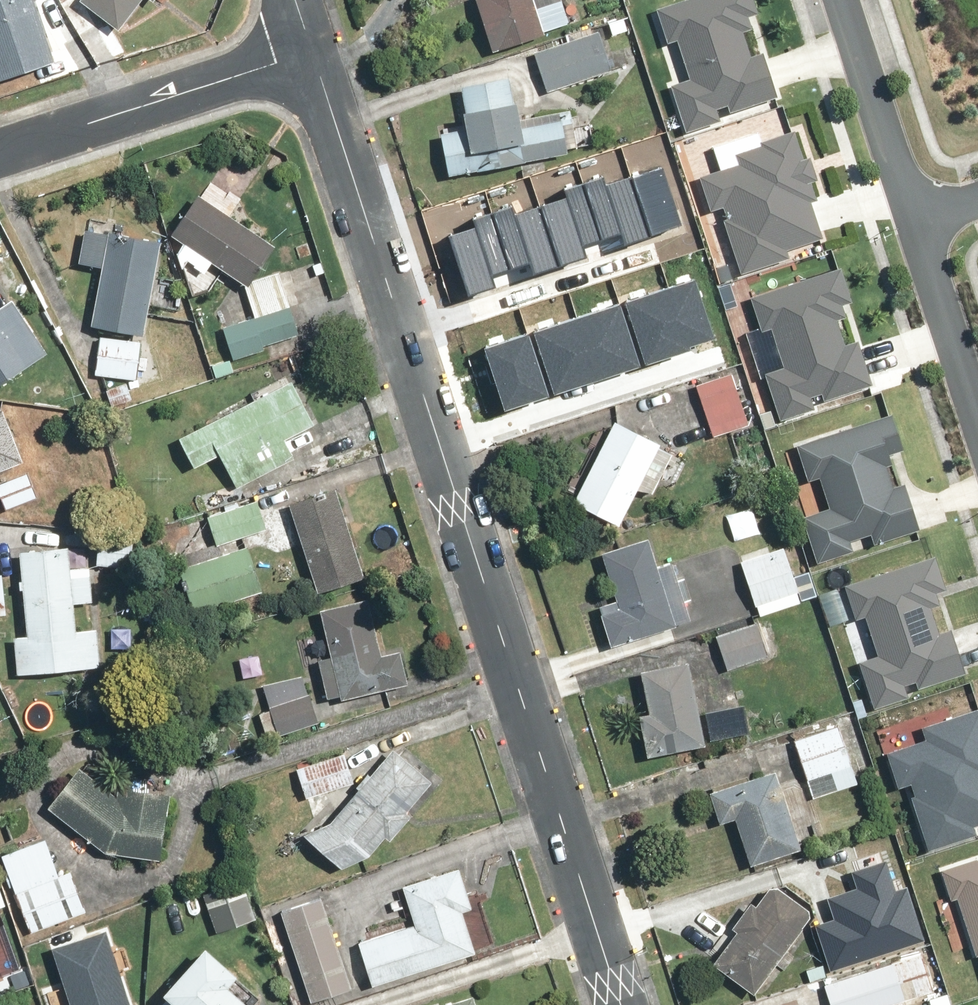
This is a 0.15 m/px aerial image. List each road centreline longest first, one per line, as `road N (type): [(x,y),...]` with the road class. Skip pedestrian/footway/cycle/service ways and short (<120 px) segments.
road 1 (residential): [(312,54),(625,1004)]
road 2 (residential): [(0,152),(312,54)]
road 3 (residential): [(911,218),(840,0)]
road 4 (residential): [(977,422),(911,218)]

